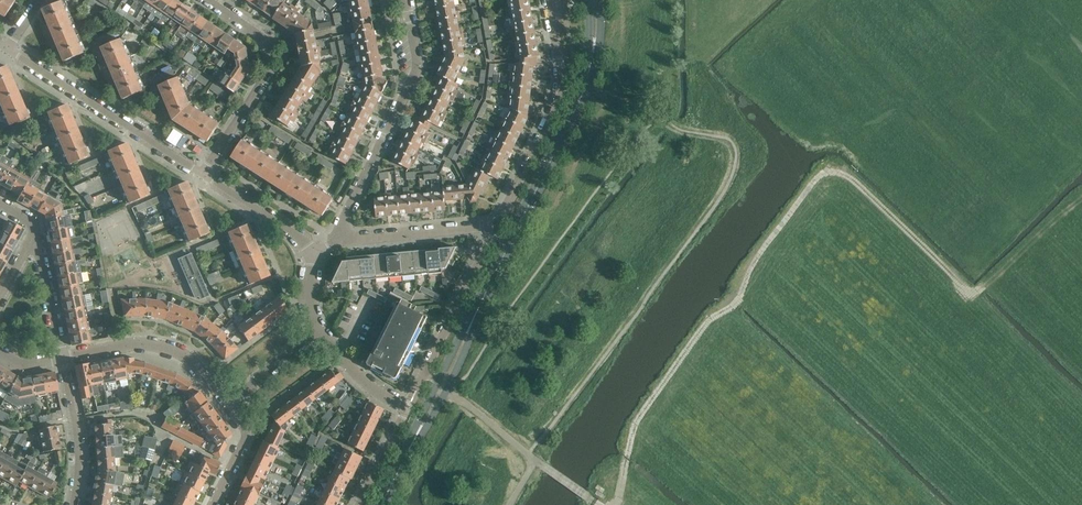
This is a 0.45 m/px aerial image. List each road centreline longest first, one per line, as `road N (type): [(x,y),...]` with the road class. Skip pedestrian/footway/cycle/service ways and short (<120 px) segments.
road 1 (track): [(615,504),(636,422),(709,319),(737,302),(755,258),(822,175),(851,179),(971,294),(988,284)]
road 2 (primary): [(382,504),(576,105),(592,58),(594,0)]
road 3 (residential): [(337,239),(418,61),(406,0)]
road 4 (residential): [(550,0),(556,105),(496,227)]
road 5 (residential): [(203,173),(7,50)]
road 6 (residential): [(319,328),(349,367),(406,408),(360,504)]
road 7 (residential): [(203,173),(269,70),(262,37),(207,0)]
road 8 (residential): [(233,403),(198,365),(161,346),(61,358)]
road 9 (residential): [(496,227),(421,379)]
road 10 (residential): [(496,227),(337,239)]
road 11 (residential): [(73,504),(78,445),(61,358)]
road 12 (residential): [(61,358),(35,223)]
road 13 (residential): [(314,252),(203,173)]

